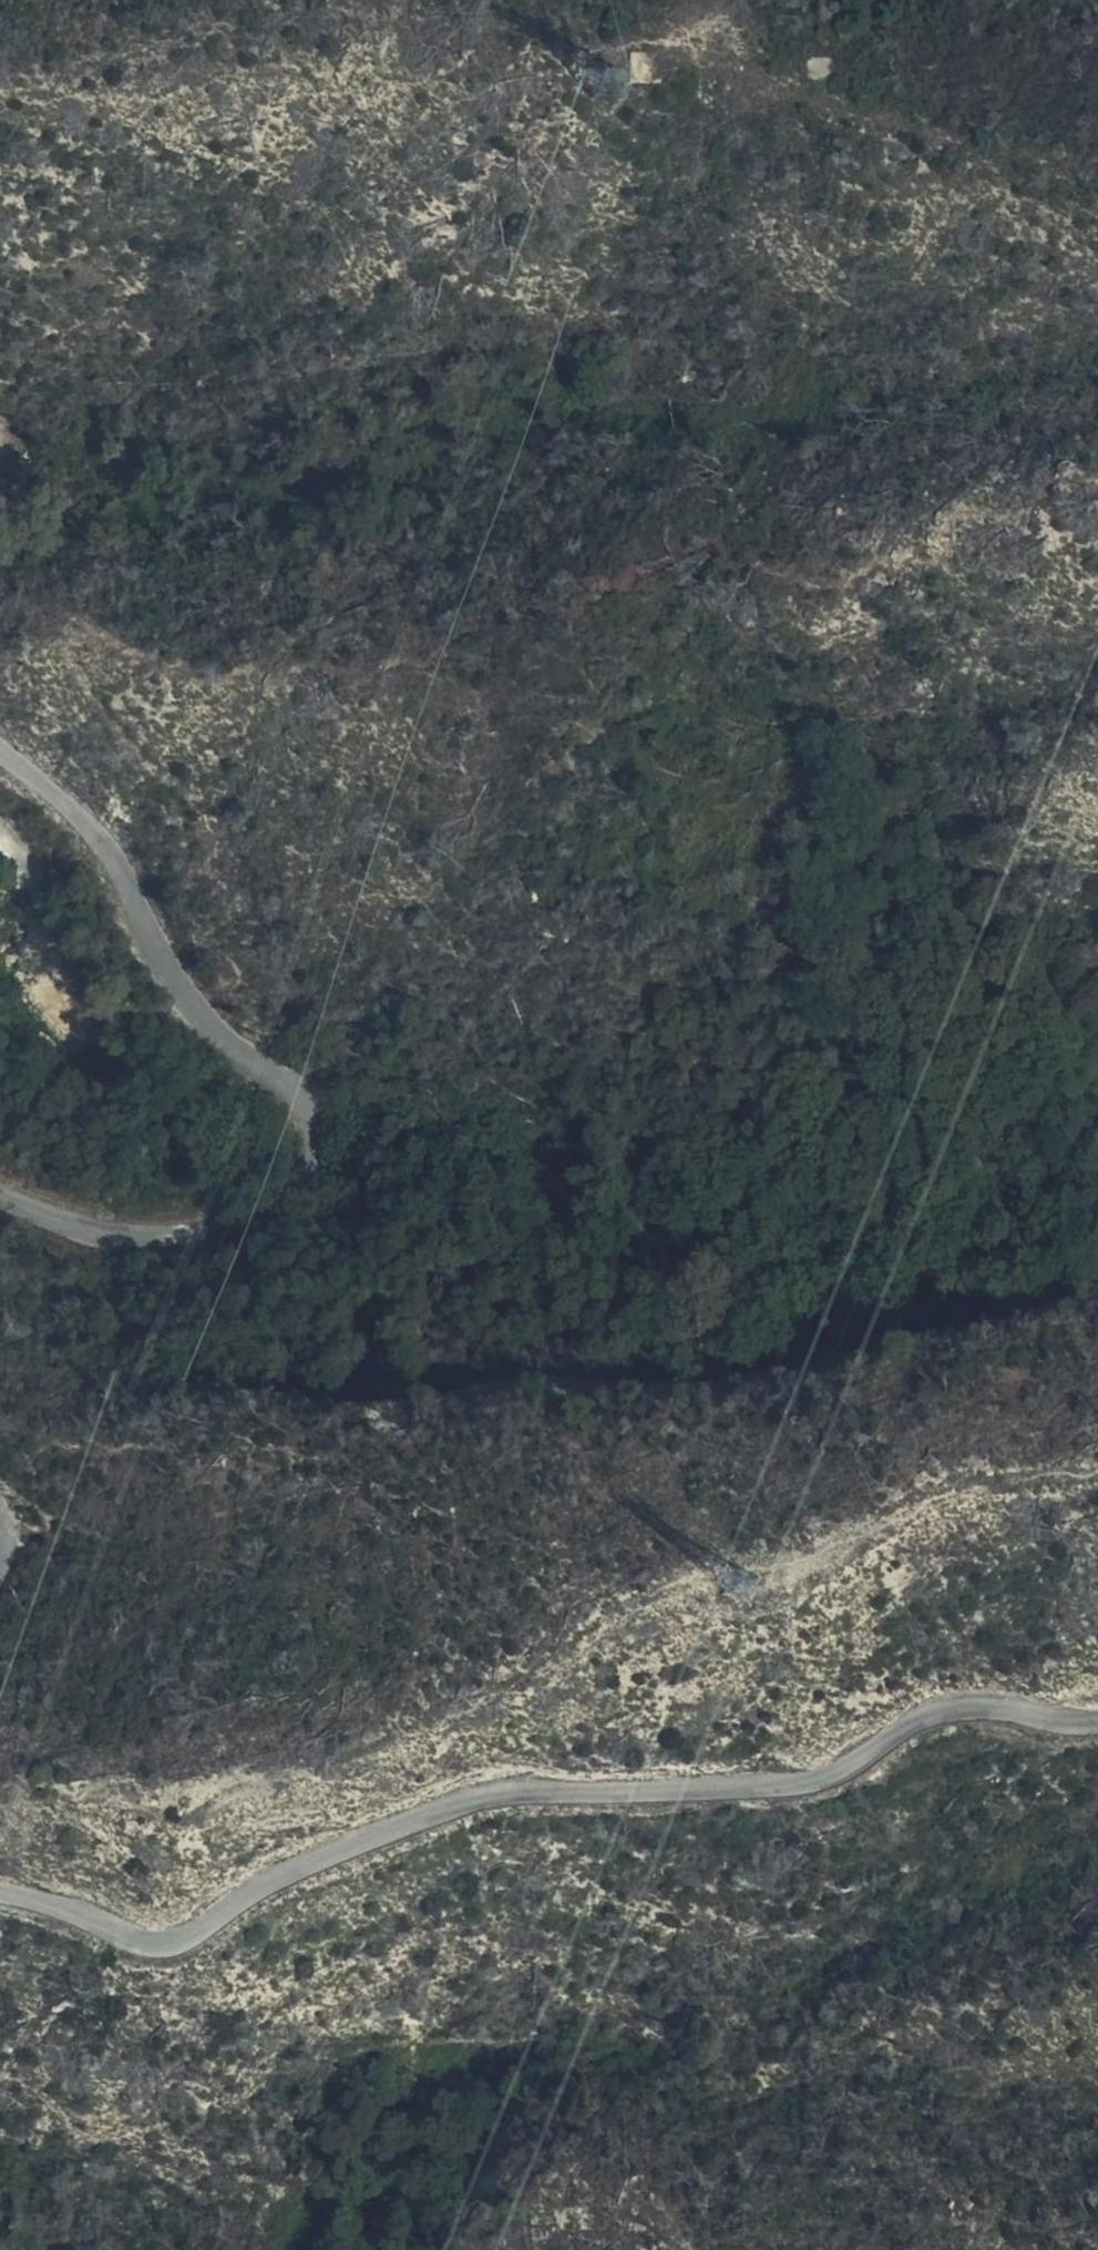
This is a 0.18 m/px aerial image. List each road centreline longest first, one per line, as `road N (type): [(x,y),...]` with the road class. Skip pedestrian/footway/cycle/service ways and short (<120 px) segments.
road 1 (unclassified): [(0,1899),(147,1948),(192,1940),(252,1901),(447,1802),(761,1792),(830,1775),(938,1710),(981,1706),(1071,1725),(1097,1720)]
road 2 (unclassified): [(0,749),(113,853),(205,1015),(310,1099),(322,1138),(315,1182),(293,1204),(251,1229),(193,1243),(130,1243),(59,1229),(0,1195)]

